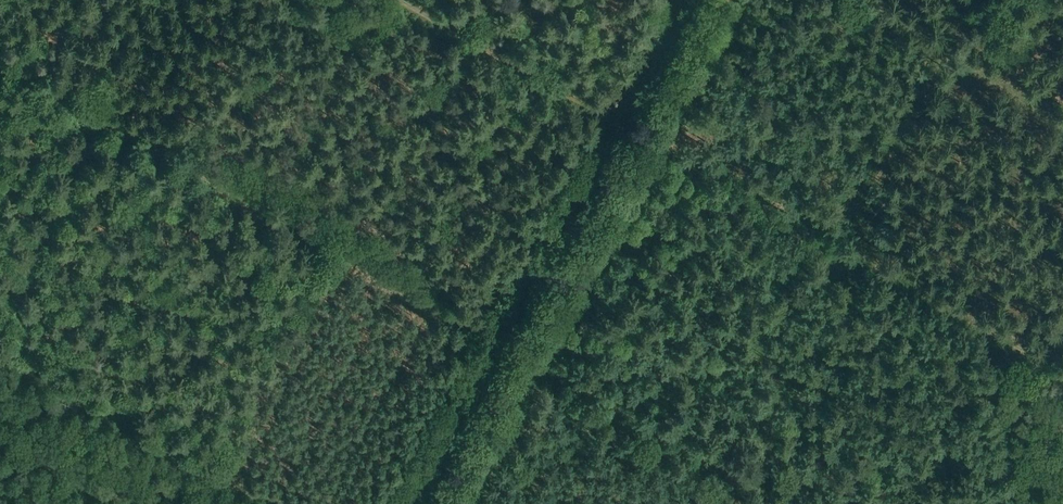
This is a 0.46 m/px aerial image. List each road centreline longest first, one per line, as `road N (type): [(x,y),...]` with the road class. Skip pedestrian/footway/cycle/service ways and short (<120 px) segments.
road 1 (track): [(716,0),(442,503)]
road 2 (track): [(1062,369),(641,140)]
road 3 (track): [(520,364),(771,503)]
road 4 (track): [(394,0),(641,140)]
road 5 (track): [(840,249),(974,0)]
road 6 (track): [(867,0),(1062,122)]

